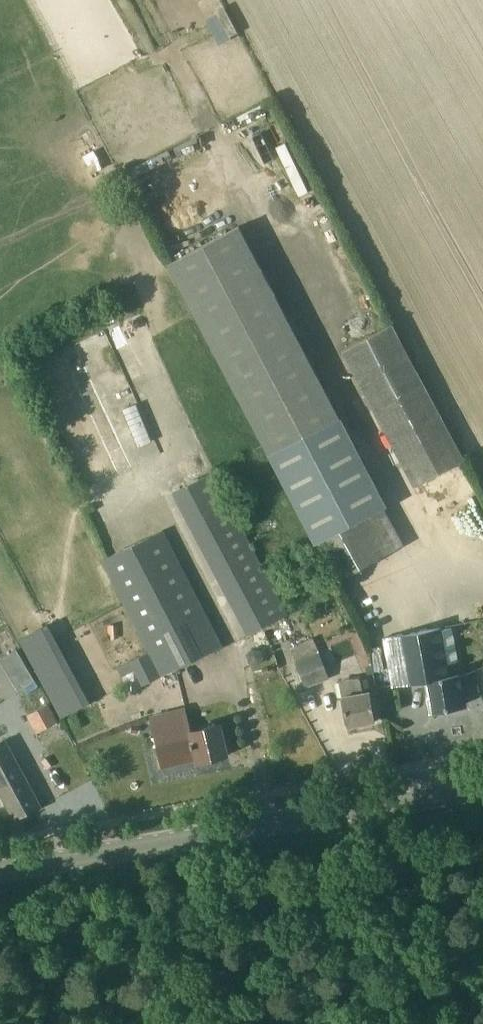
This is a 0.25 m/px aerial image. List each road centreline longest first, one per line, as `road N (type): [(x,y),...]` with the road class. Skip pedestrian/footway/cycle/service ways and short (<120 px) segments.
road 1 (tertiary): [(0,874),(482,789)]

